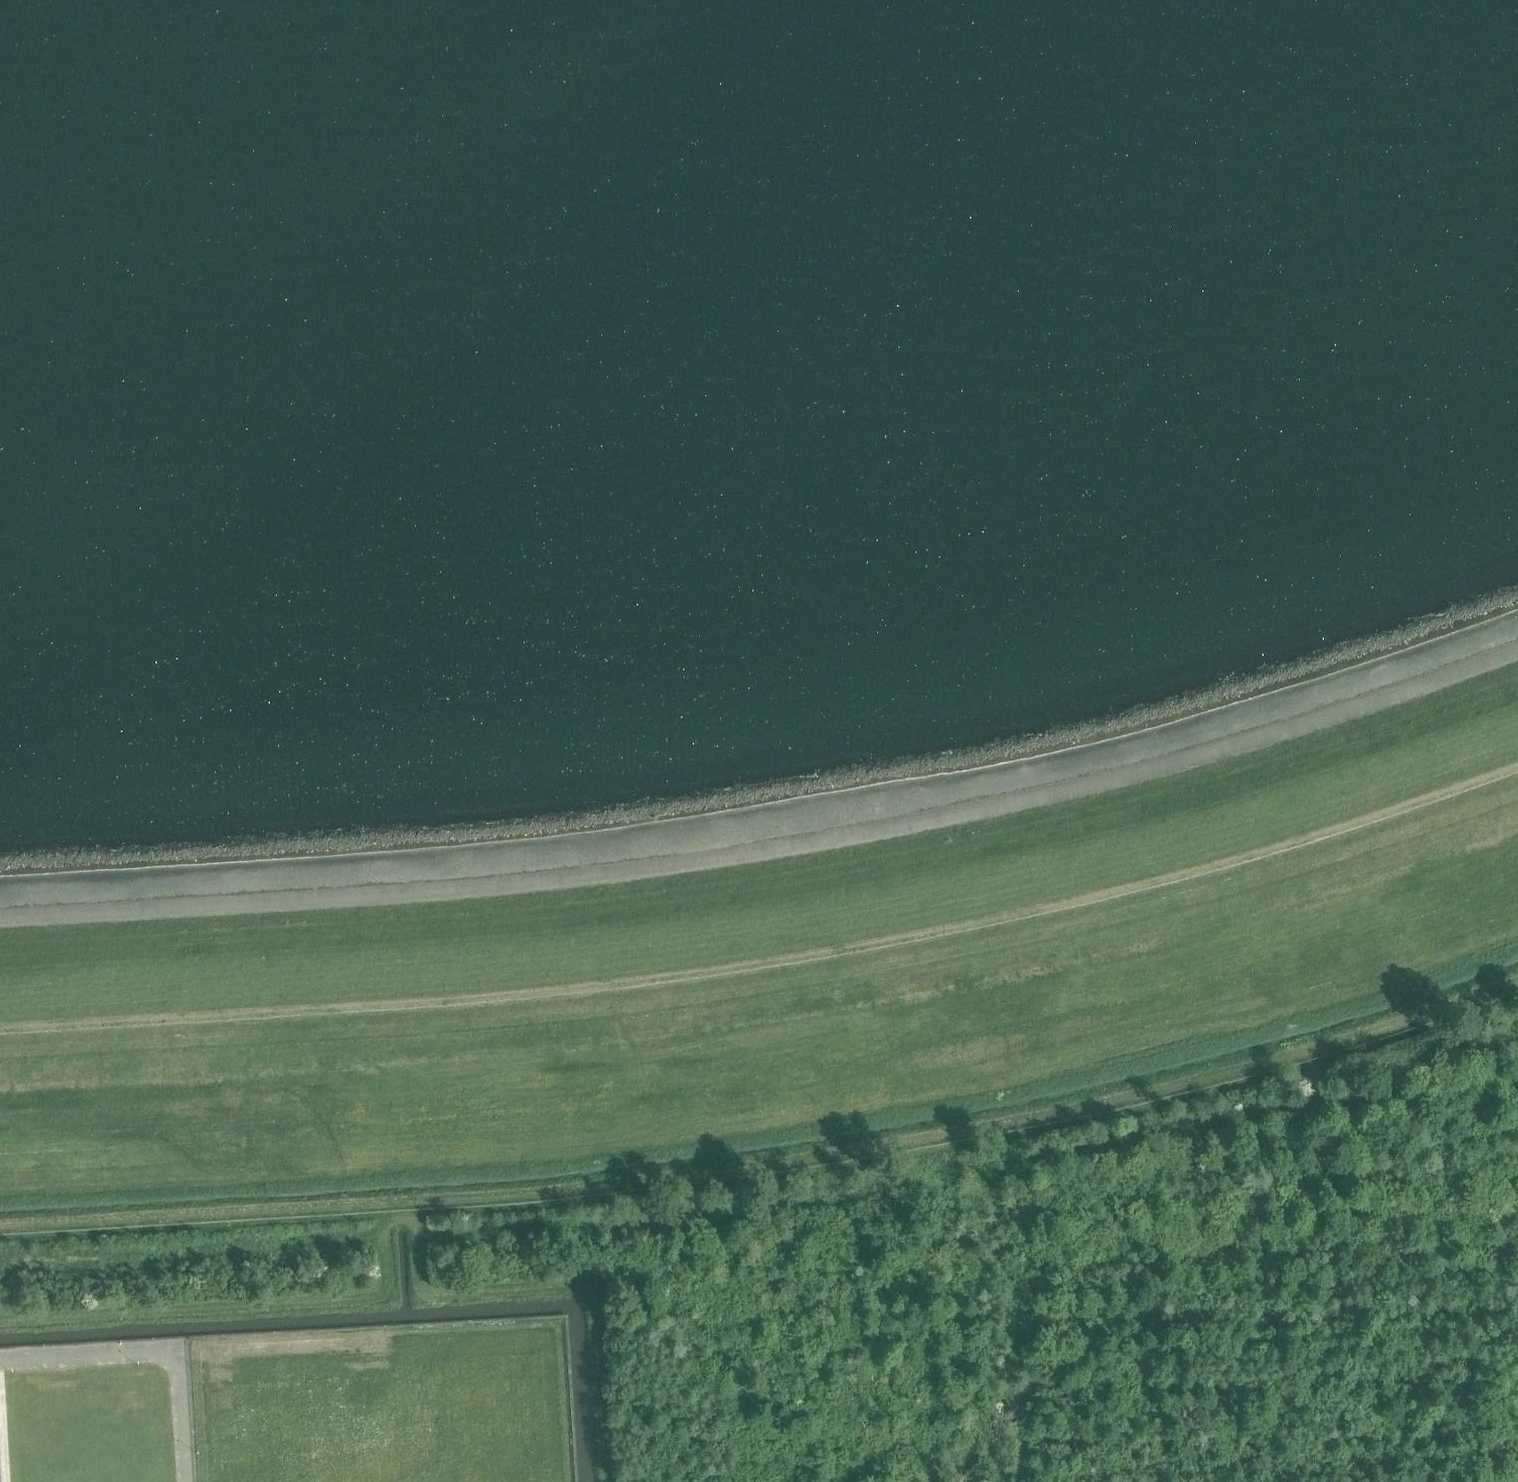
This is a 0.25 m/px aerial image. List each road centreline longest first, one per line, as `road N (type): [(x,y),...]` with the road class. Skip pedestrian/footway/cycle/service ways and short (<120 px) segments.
road 1 (track): [(1517,770),(1347,833),(1150,889),(648,991),(0,1036)]

